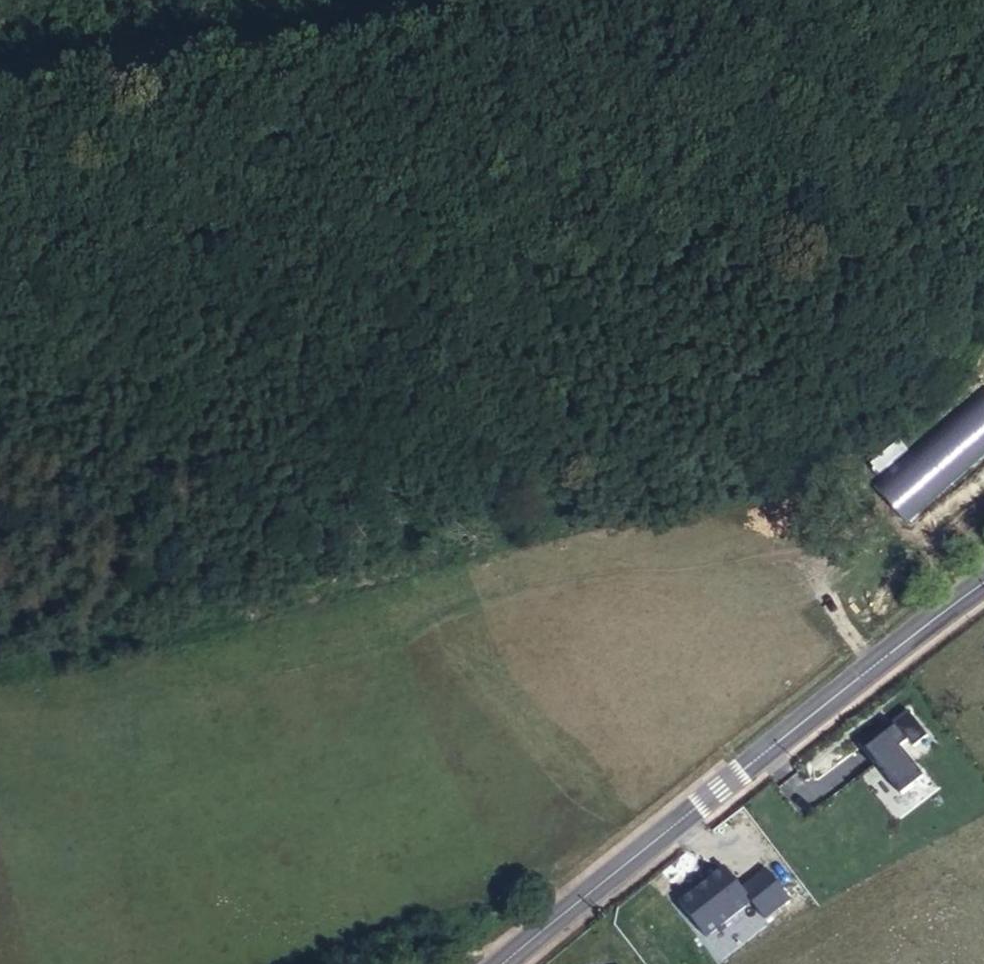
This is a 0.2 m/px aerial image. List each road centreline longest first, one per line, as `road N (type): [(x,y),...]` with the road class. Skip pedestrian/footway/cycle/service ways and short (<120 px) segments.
road 1 (tertiary): [(501,963),(983,580)]

